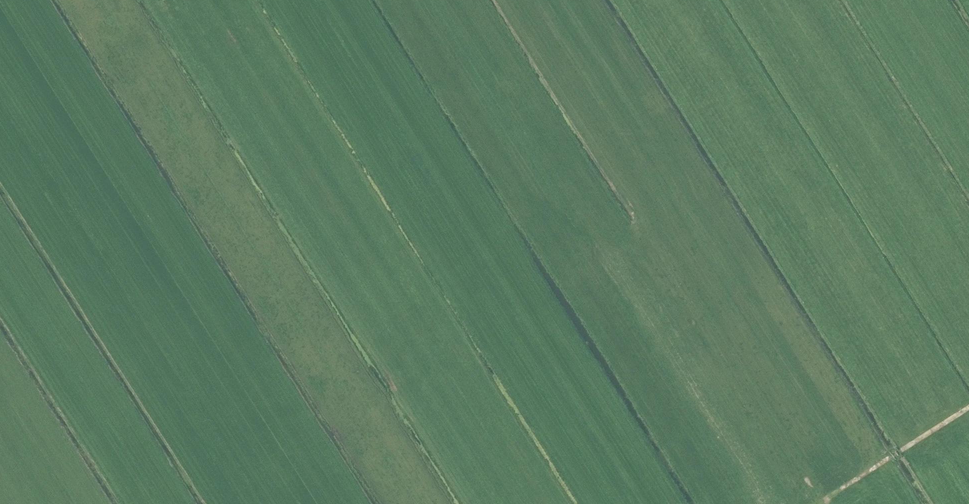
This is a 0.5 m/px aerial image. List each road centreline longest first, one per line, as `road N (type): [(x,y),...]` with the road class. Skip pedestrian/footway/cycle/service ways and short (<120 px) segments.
road 1 (track): [(968,407),(840,489),(851,503)]

